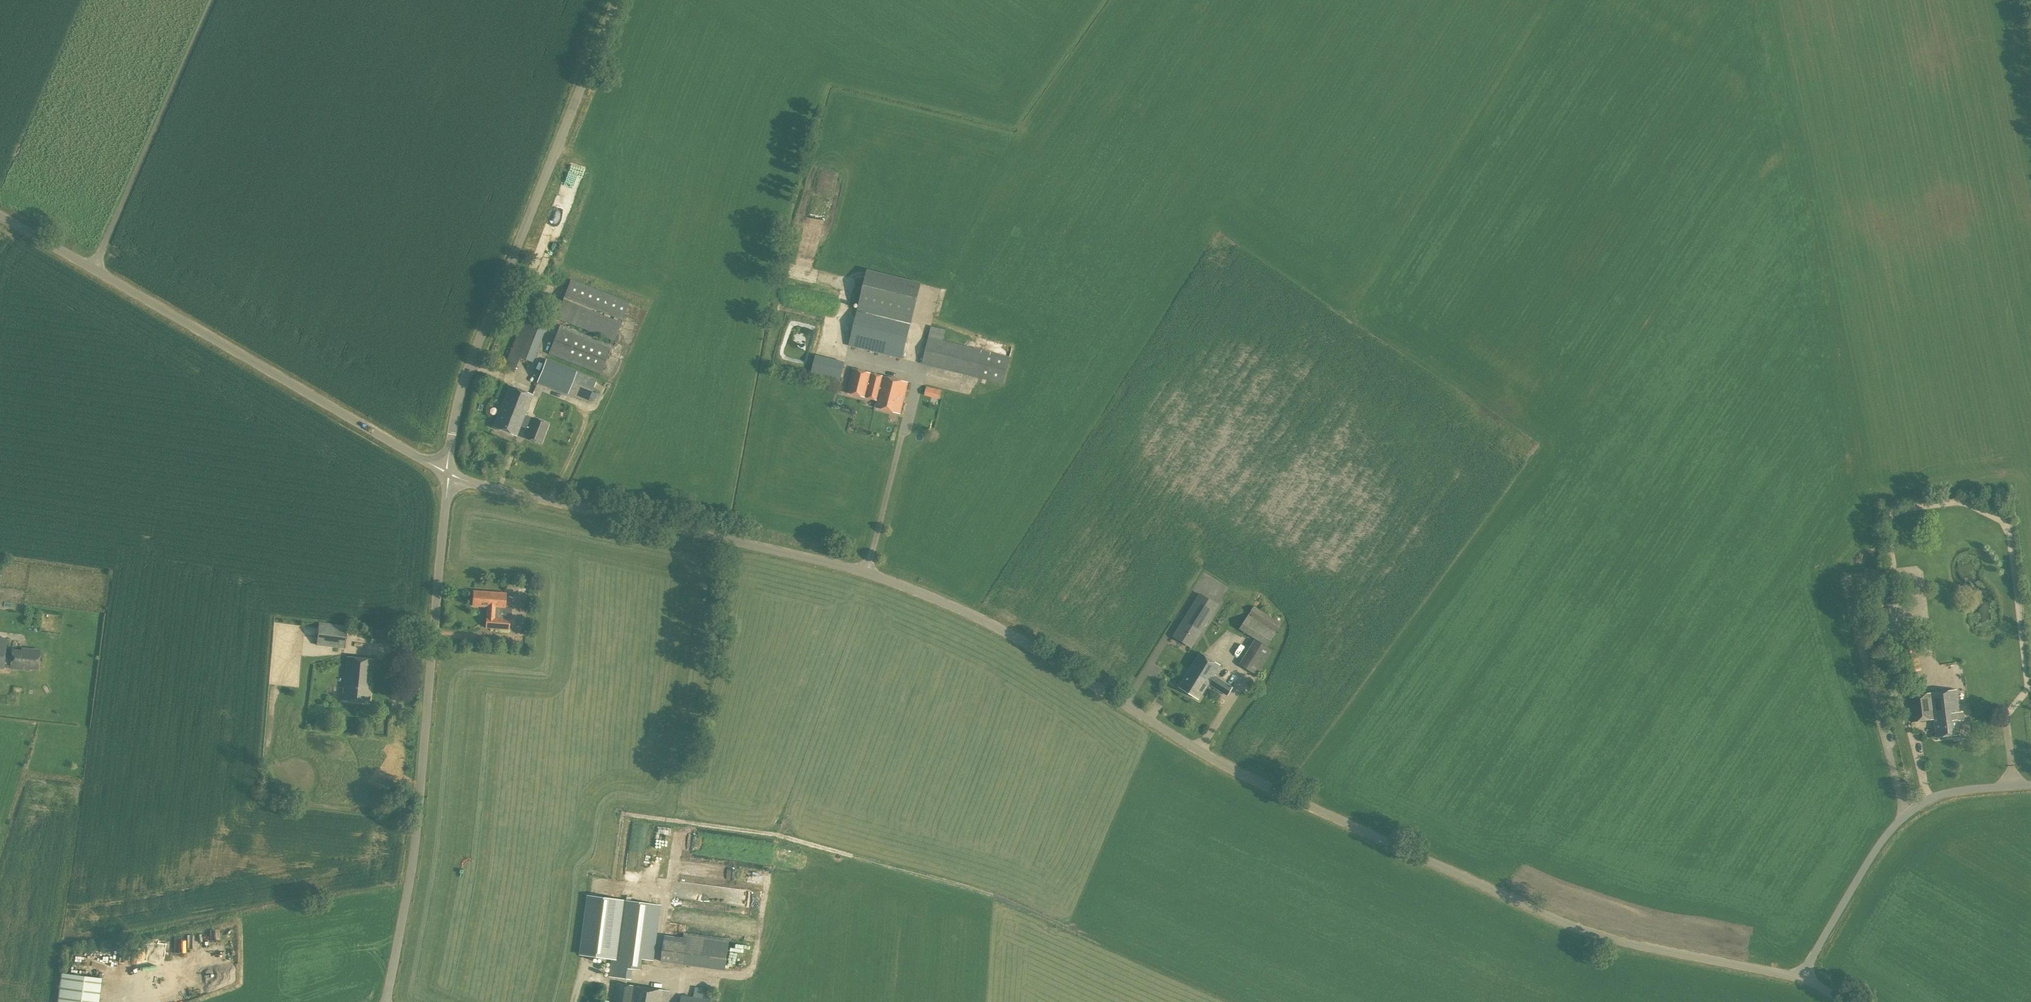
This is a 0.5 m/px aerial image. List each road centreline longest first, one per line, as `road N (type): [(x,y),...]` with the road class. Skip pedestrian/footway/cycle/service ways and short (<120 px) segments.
road 1 (unclassified): [(1799,979),(1580,929),(1230,768),(1019,640),(878,576),(448,473)]
road 2 (unclassified): [(386,1001),(416,836),(448,473)]
road 3 (unclassified): [(448,473),(0,214)]
road 4 (unclassified): [(448,473),(465,377),(615,0)]
road 5 (unclassified): [(1799,979),(1896,822),(1961,789),(2030,784)]

